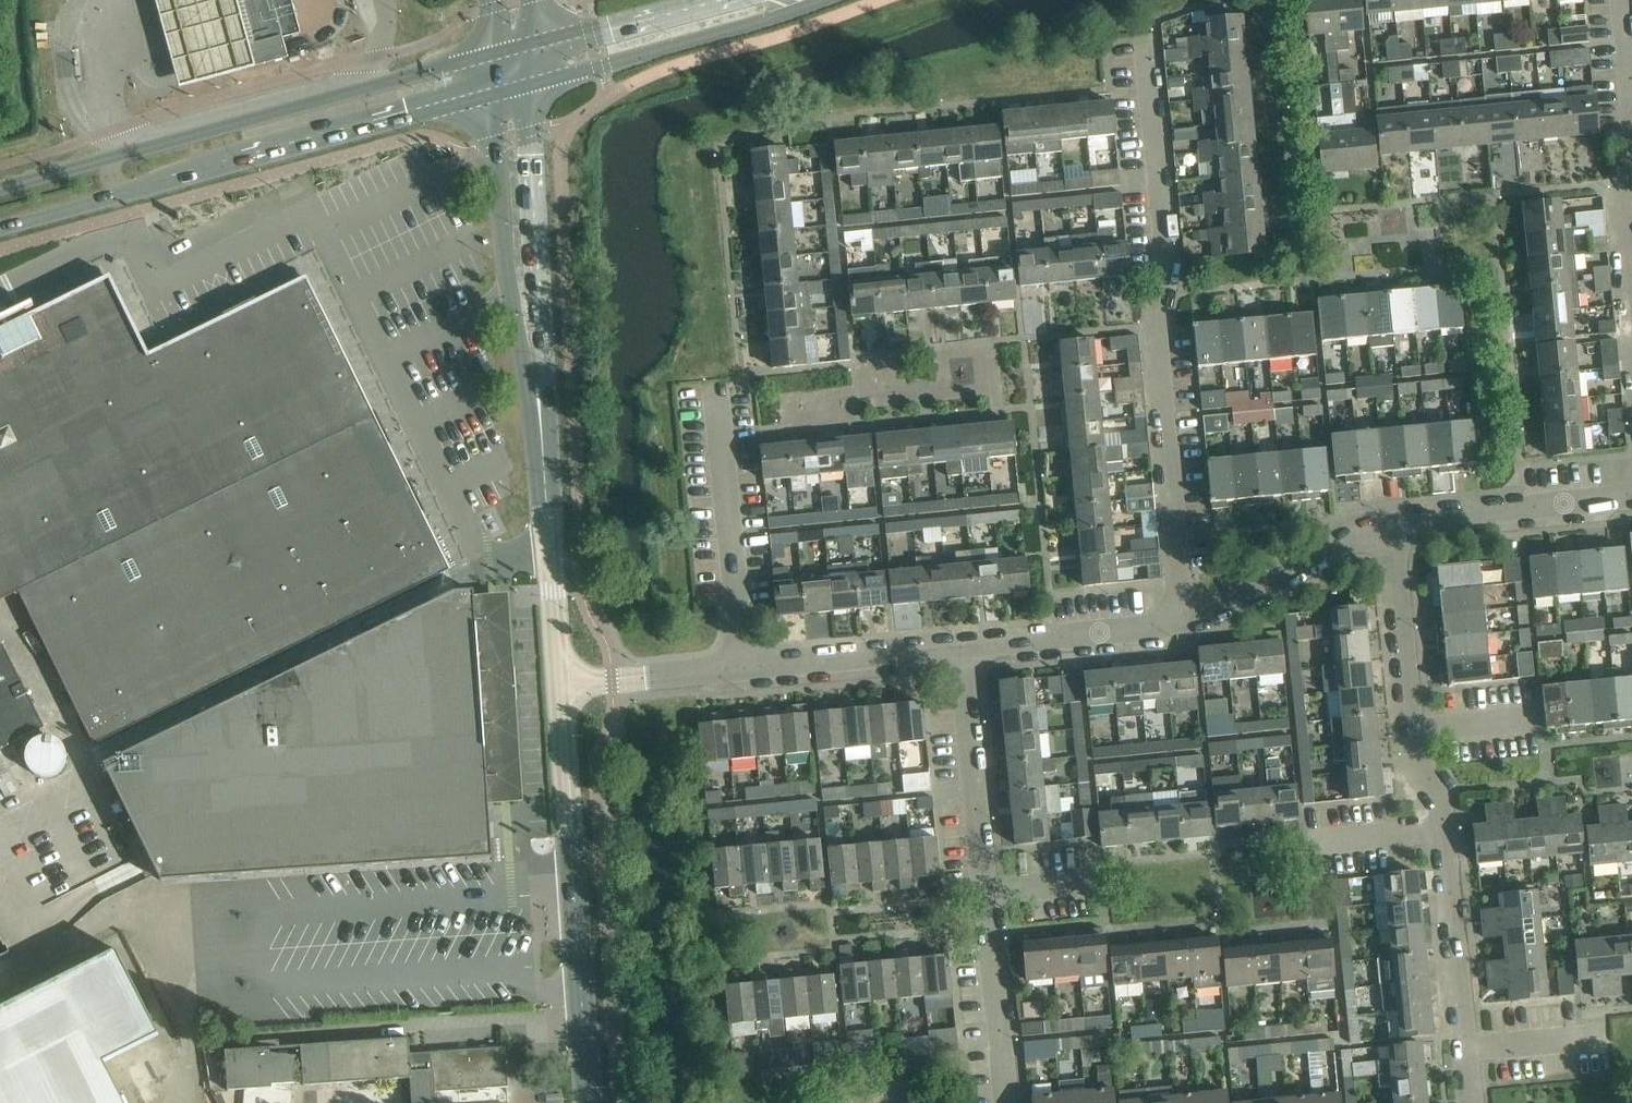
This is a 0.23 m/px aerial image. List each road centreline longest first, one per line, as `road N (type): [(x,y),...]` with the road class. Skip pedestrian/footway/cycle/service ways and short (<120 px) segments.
road 1 (residential): [(1184,619),(1153,335),(1169,272),(1146,38)]
road 2 (secondary): [(495,54),(0,188)]
road 3 (secondary): [(0,228),(493,94)]
road 4 (tertiary): [(589,1102),(560,685)]
road 5 (tertiary): [(531,85),(823,0)]
road 6 (tertiary): [(538,386),(548,362),(531,85)]
road 7 (tertiary): [(560,685),(538,386)]
road 8 (tertiary): [(493,94),(522,367),(538,386)]
road 9 (residential): [(744,668),(716,387)]
road 10 (residential): [(1472,1102),(1444,829)]
road 11 (residential): [(987,892),(962,647)]
road 12 (residential): [(1391,526),(1631,497)]
road 13 (residential): [(1184,619),(1235,604),(1391,526)]
road 14 (residential): [(962,647),(1184,619)]
road 15 (residential): [(744,668),(962,647)]
road 16 (residential): [(1008,1102),(987,892)]
road 17 (residential): [(1412,730),(1391,526)]
road 18 (residential): [(560,685),(744,668)]
road 19 (tertiary): [(706,0),(533,45)]
road 20 (residential): [(1631,318),(1620,197),(1631,161)]
road 21 (residential): [(1314,842),(1444,829)]

